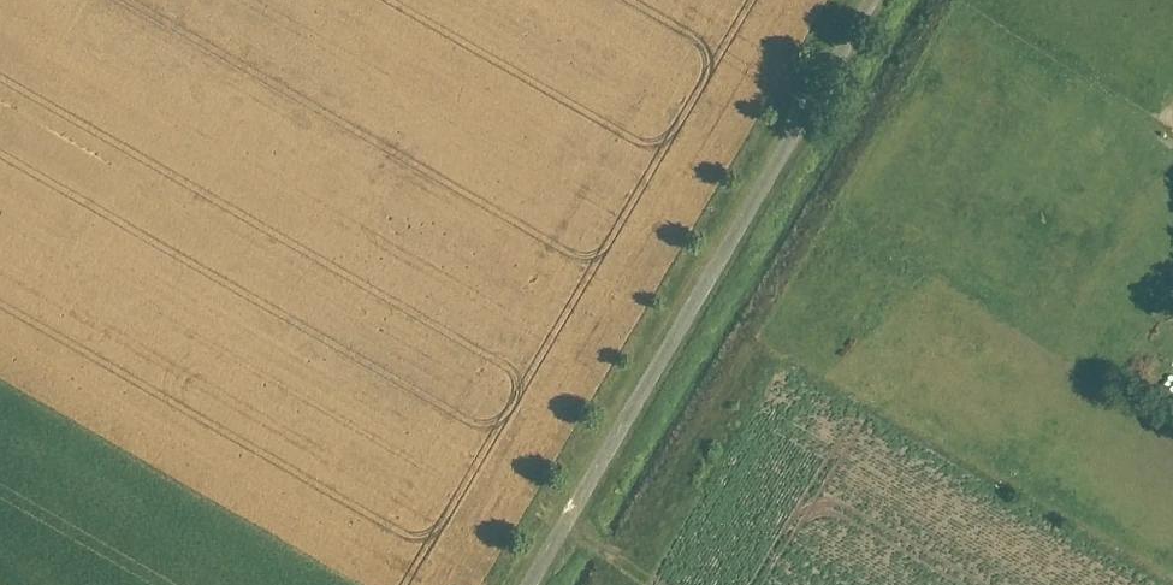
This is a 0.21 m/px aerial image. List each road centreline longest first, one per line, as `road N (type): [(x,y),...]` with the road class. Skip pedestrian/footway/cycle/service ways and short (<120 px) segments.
road 1 (unclassified): [(518,584),(857,0)]

